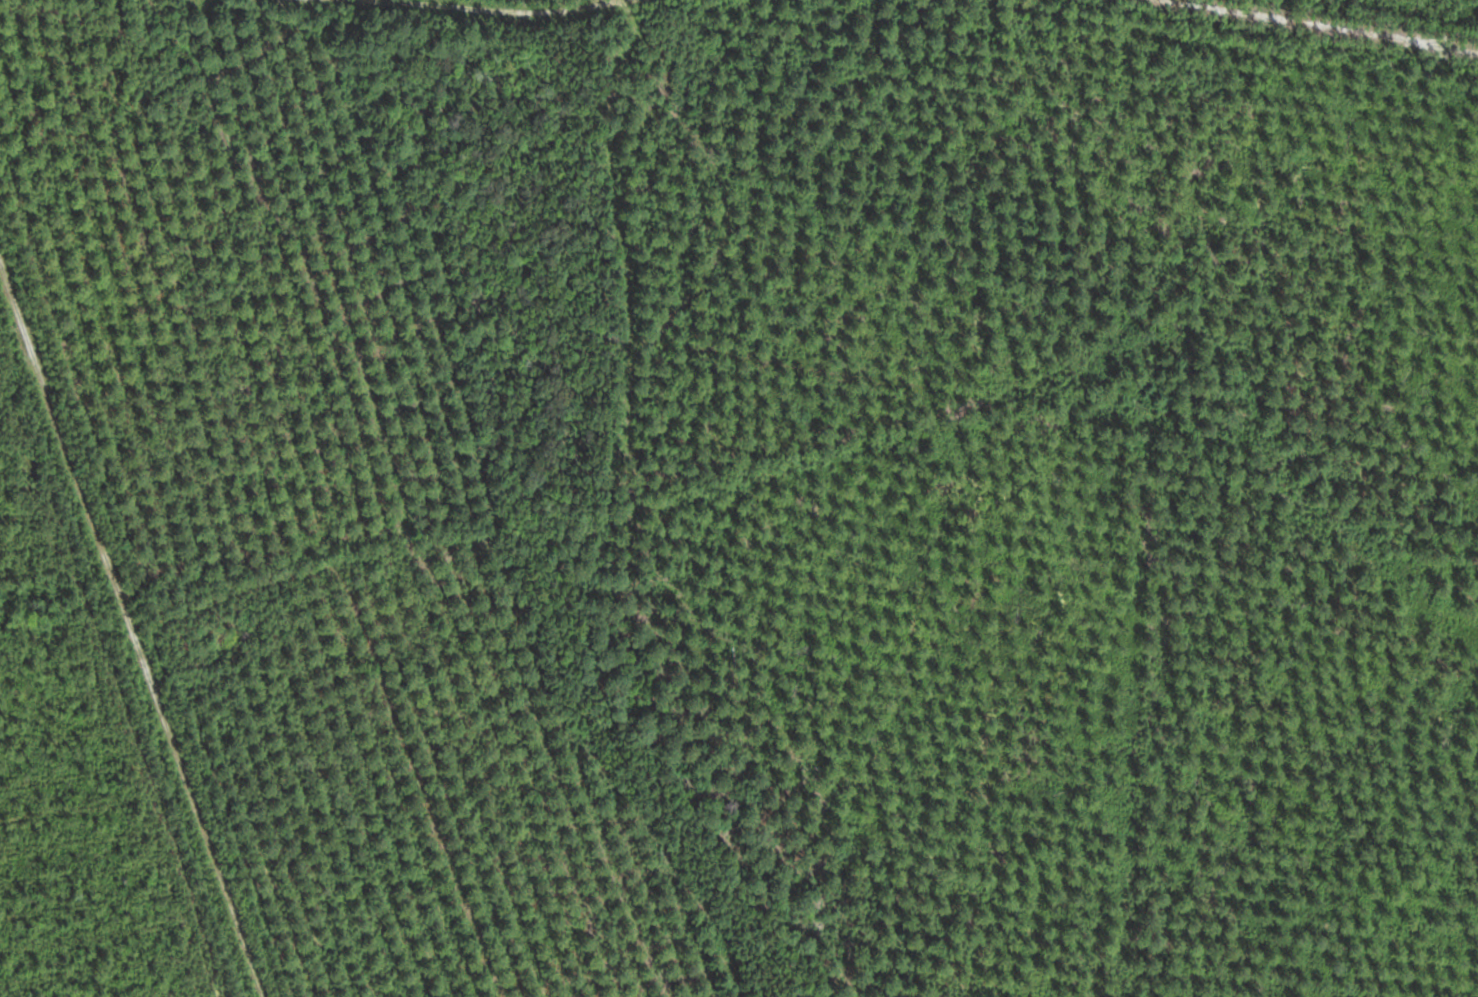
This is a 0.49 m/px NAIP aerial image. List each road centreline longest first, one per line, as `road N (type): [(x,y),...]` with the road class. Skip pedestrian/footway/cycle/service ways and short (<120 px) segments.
road 1 (track): [(622,0),(532,16),(353,0)]
road 2 (track): [(1477,28),(1272,0)]

